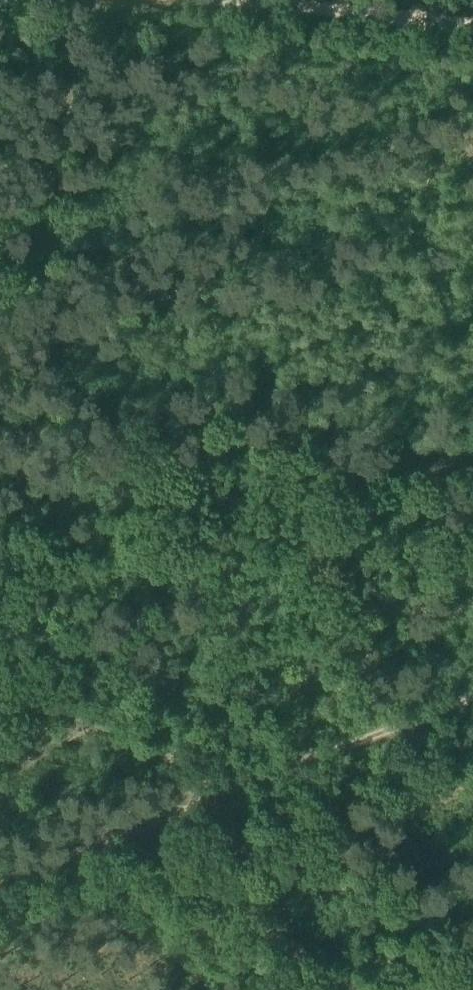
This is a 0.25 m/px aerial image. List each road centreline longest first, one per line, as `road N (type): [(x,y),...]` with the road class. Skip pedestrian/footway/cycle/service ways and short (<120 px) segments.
road 1 (track): [(115,0),(0,374)]
road 2 (track): [(125,830),(472,698)]
road 3 (track): [(472,776),(333,831),(333,856),(472,949)]
road 4 (track): [(472,26),(169,0)]
road 5 (track): [(125,830),(223,915),(340,989)]
road 6 (track): [(203,801),(181,769),(0,674)]
road 7 (track): [(0,878),(125,830)]

